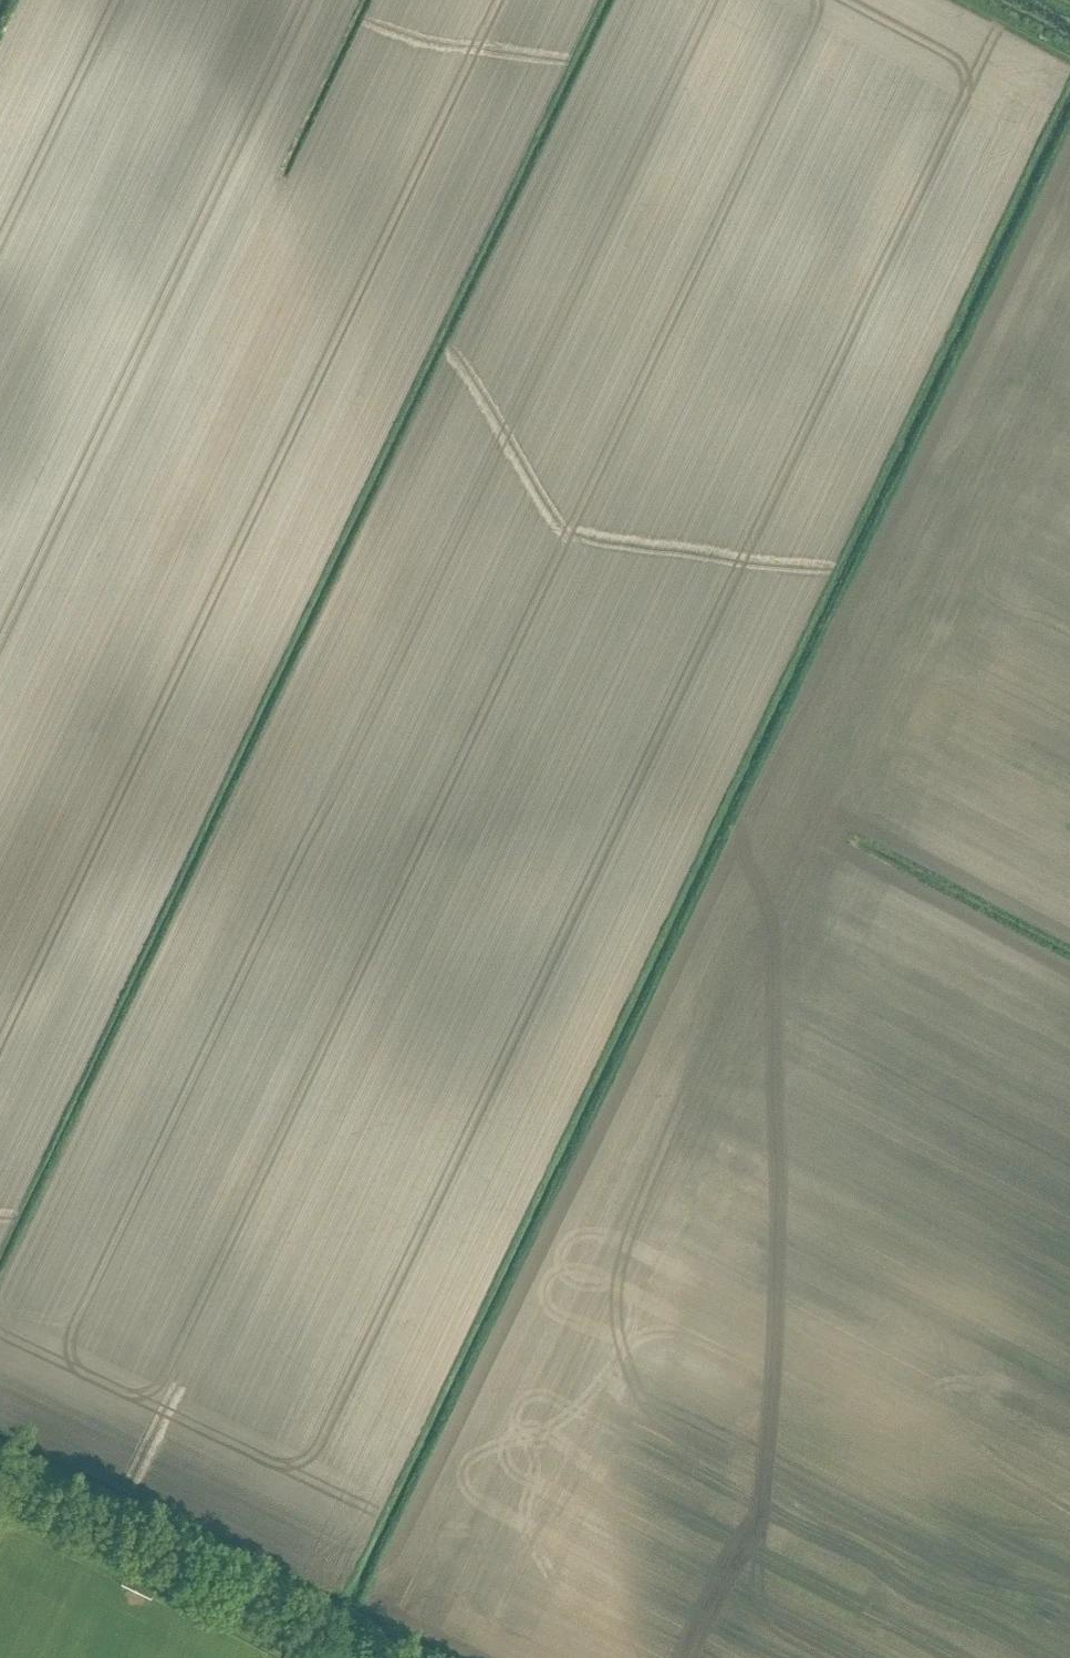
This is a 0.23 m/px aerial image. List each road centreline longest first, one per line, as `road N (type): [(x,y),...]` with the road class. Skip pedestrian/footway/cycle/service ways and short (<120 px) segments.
road 1 (track): [(1069,59),(957,0)]

